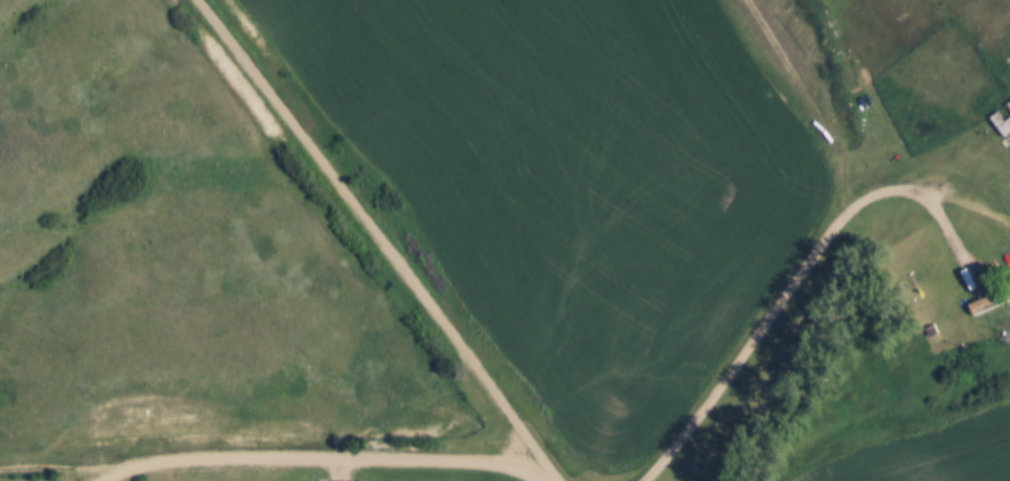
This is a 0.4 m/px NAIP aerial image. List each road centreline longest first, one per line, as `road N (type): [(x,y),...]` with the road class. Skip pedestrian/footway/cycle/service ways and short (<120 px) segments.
road 1 (track): [(557,474),(515,407),(203,0)]
road 2 (residential): [(136,462),(487,459)]
road 3 (track): [(0,466),(136,462)]

